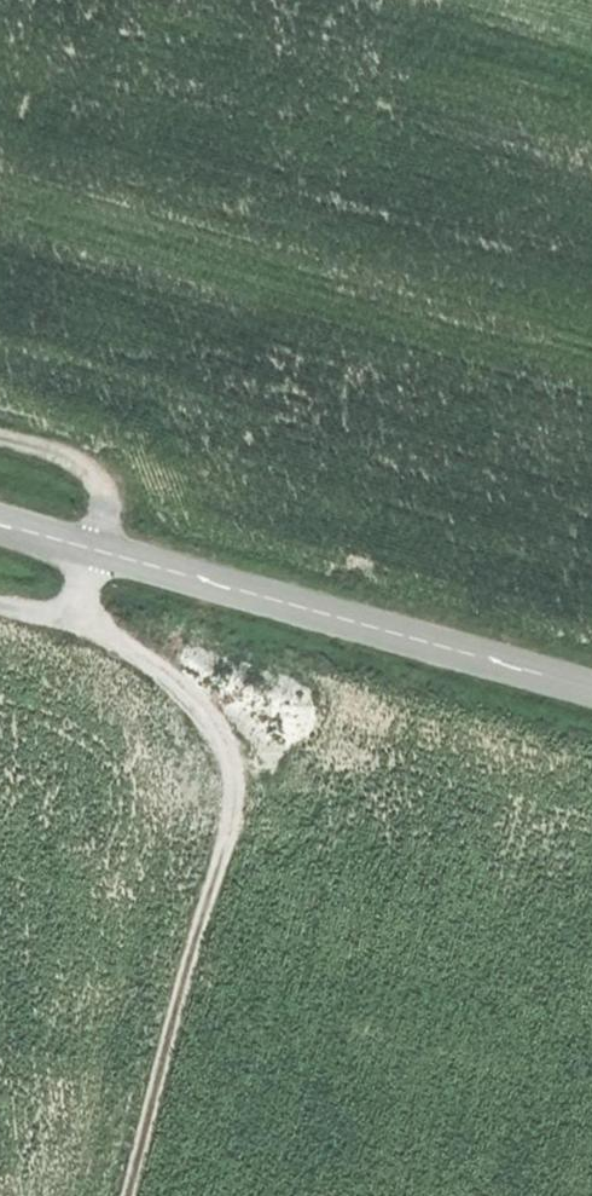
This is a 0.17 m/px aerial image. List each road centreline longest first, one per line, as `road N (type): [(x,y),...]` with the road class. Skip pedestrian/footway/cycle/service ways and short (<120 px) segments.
road 1 (track): [(80,622),(139,647),(201,694),(239,771),(236,814),(133,1195)]
road 2 (tertiary): [(0,525),(591,691)]
road 3 (track): [(0,604),(80,622),(106,495),(88,467),(0,437)]

